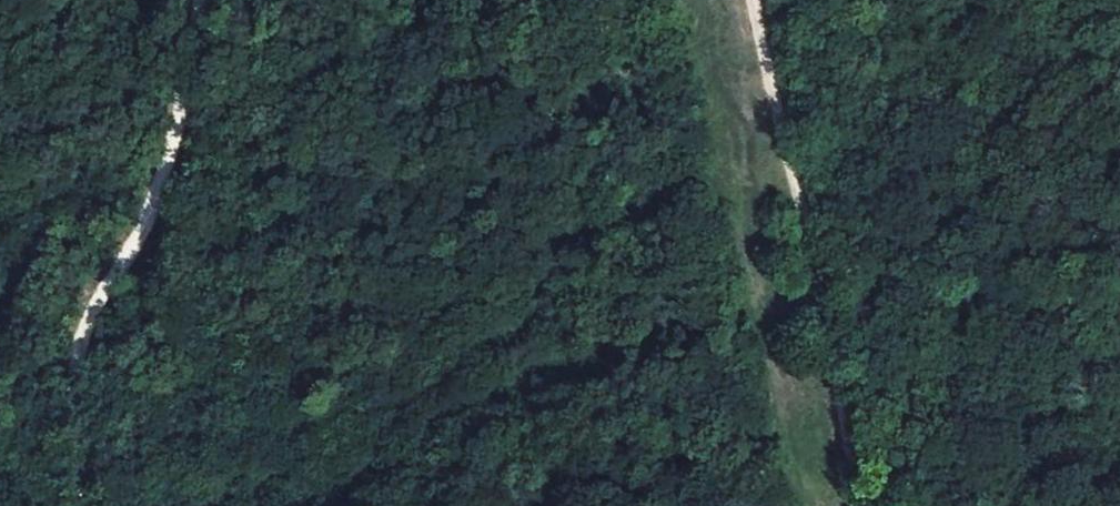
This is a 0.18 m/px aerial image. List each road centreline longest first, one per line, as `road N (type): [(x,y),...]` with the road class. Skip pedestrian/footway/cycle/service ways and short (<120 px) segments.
road 1 (track): [(735,0),(848,505)]

